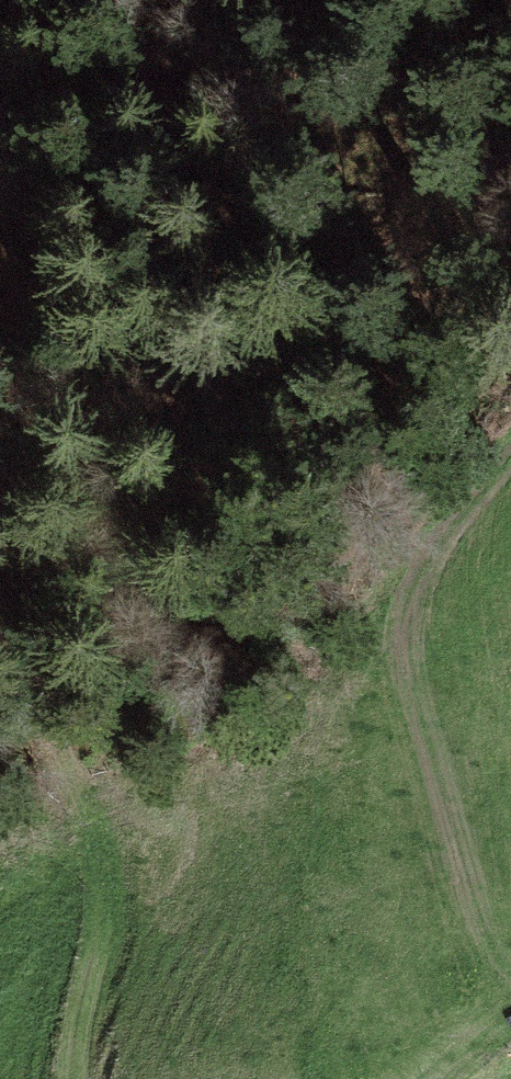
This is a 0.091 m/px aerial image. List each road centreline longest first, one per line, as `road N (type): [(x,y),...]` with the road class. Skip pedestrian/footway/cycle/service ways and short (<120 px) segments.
road 1 (track): [(510,348),(281,584),(57,744)]
road 2 (track): [(0,260),(8,287),(7,615),(22,675),(57,744)]
road 3 (track): [(57,744),(91,832),(99,879),(101,927),(80,1078)]

